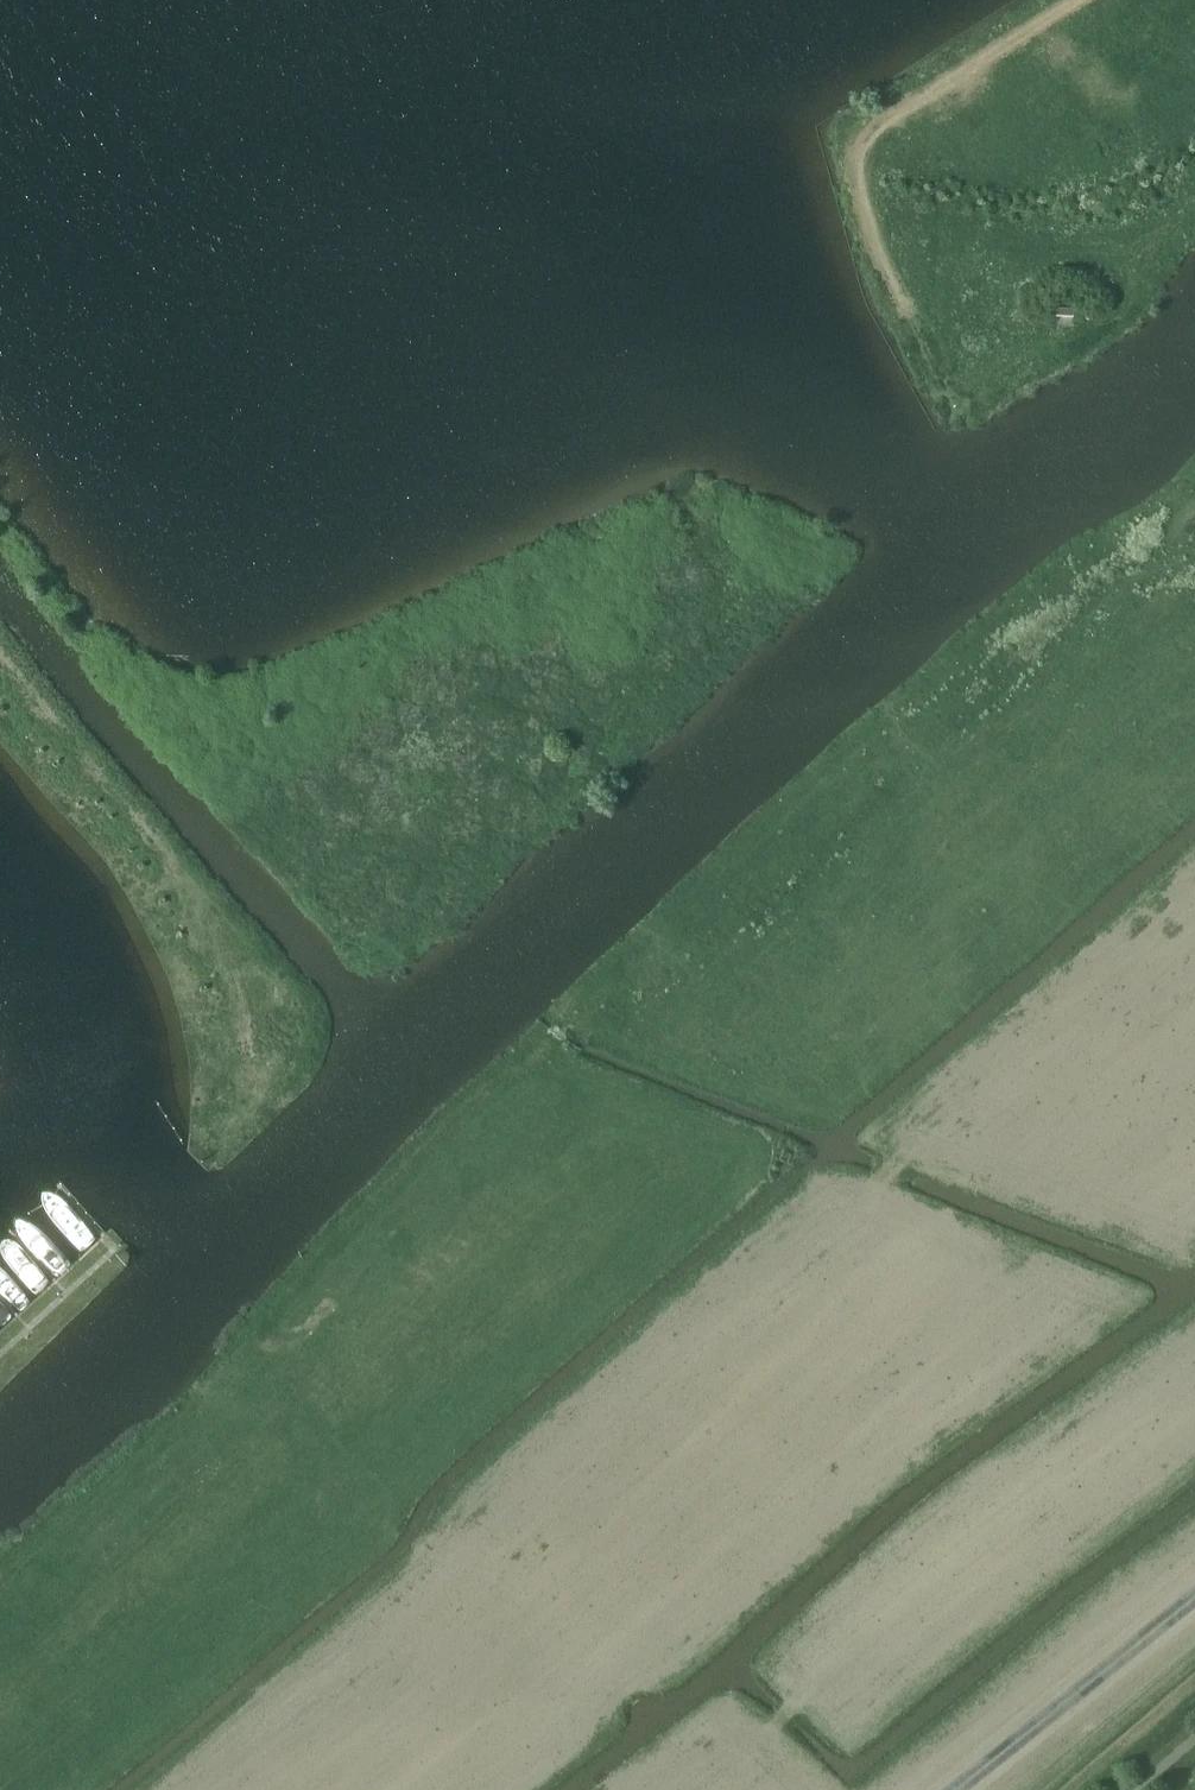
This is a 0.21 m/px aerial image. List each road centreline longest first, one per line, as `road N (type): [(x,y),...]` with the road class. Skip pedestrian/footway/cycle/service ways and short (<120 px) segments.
road 1 (track): [(1086,0),(909,109),(862,154),(859,191),(873,238),(959,411)]
road 2 (track): [(1072,1789),(1194,1685)]

